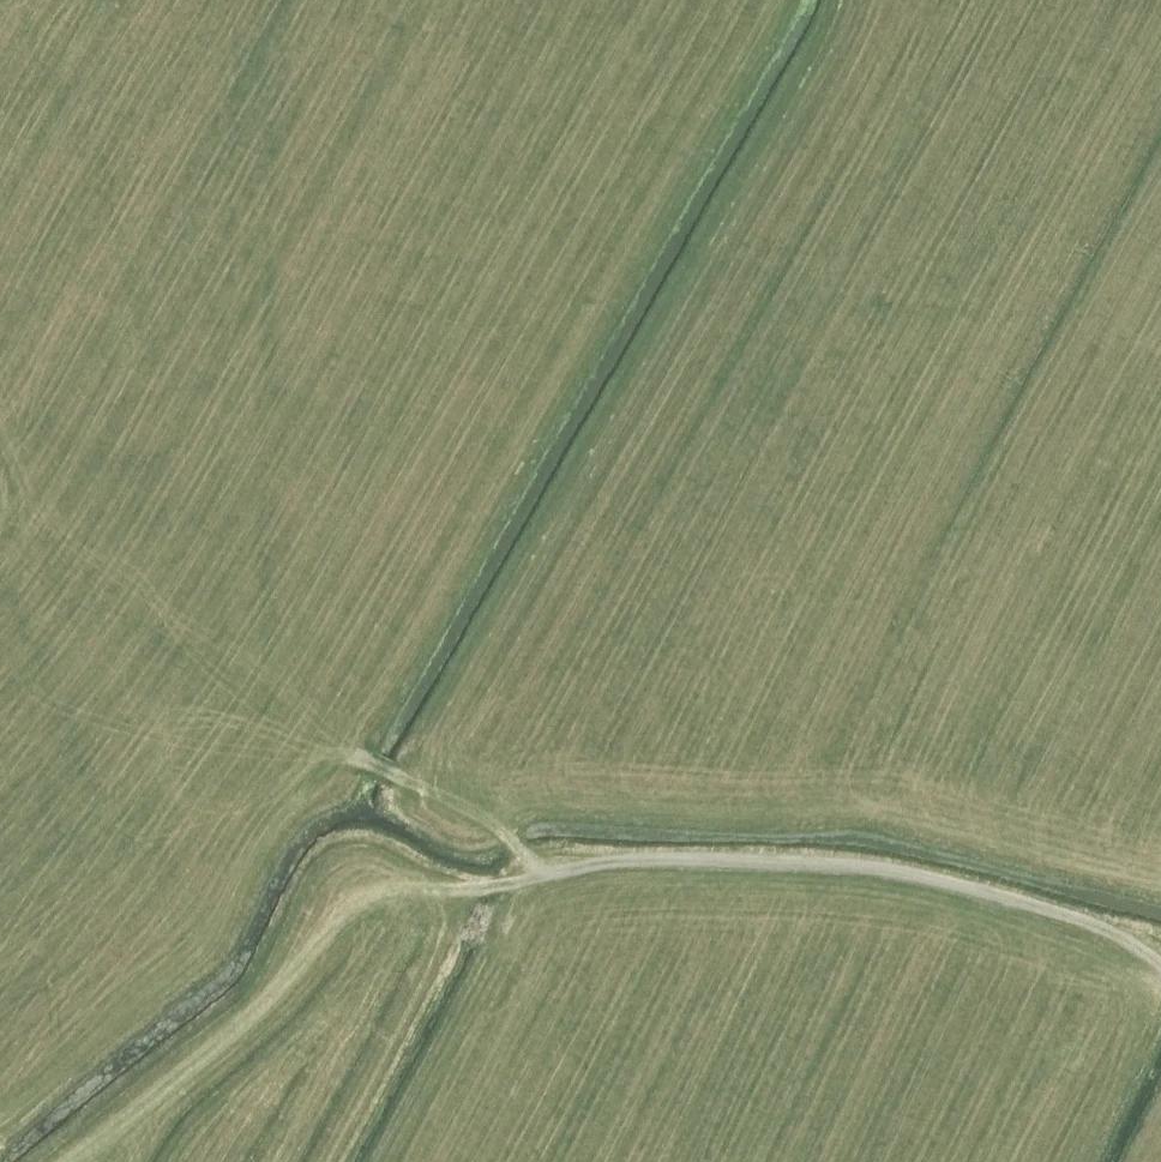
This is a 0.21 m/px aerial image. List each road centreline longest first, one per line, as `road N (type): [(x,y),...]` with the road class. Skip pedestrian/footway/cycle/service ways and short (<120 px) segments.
road 1 (track): [(1160,968),(1109,933),(857,865),(619,859),(545,875)]

